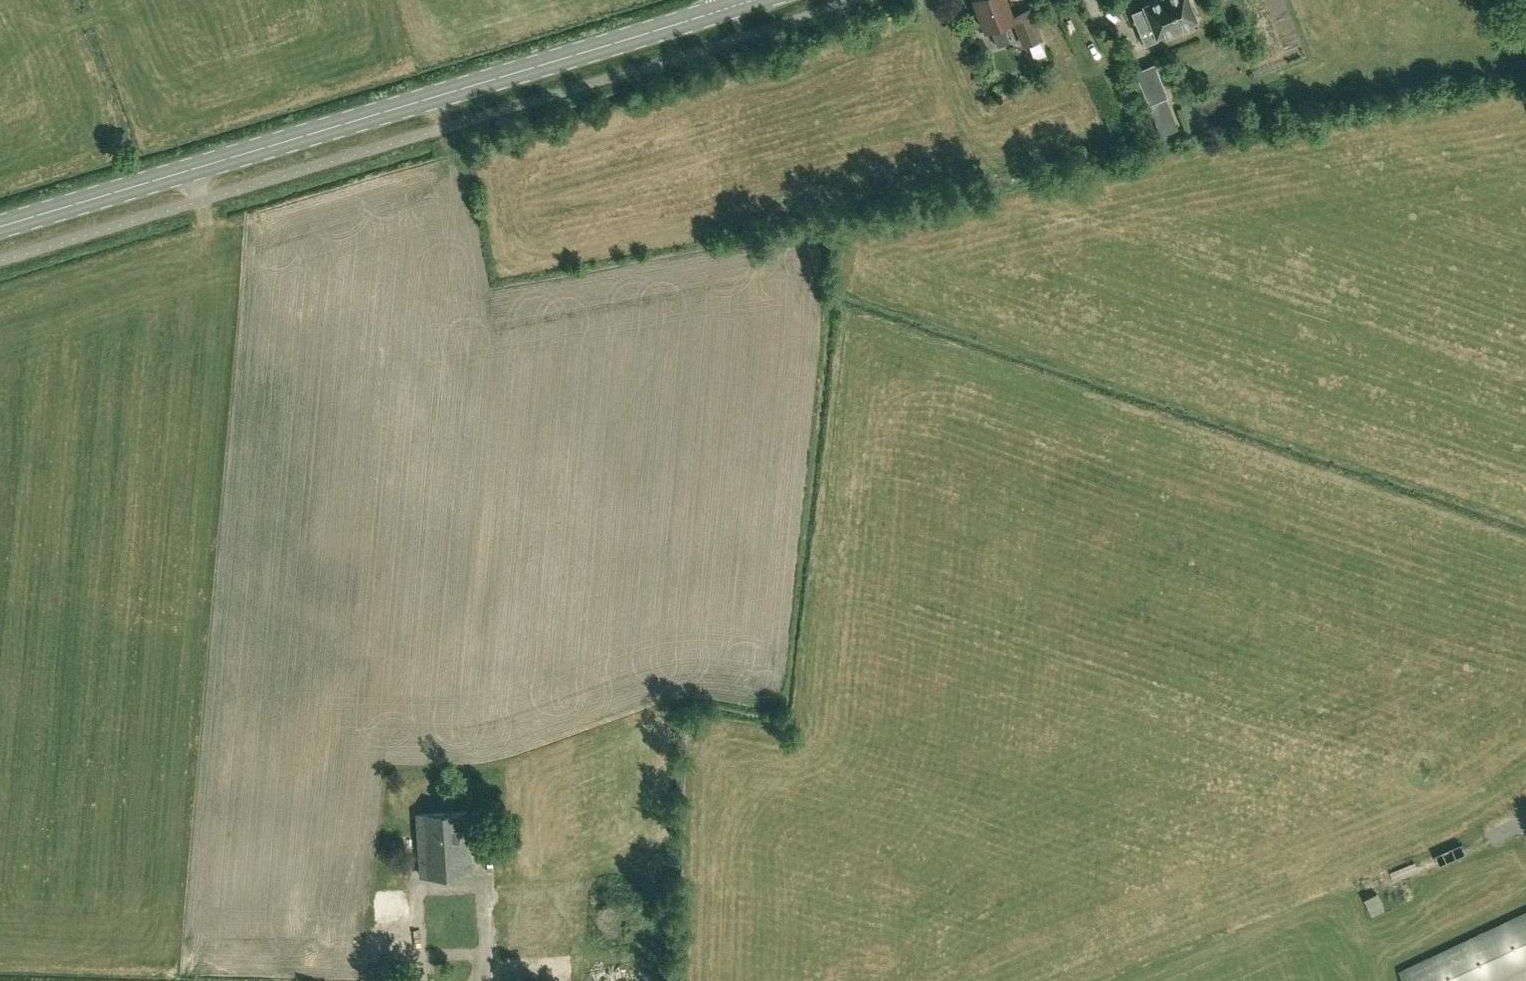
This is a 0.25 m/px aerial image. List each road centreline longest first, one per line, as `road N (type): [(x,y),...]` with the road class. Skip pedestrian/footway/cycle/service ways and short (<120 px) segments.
road 1 (secondary): [(731,5),(0,225)]
road 2 (track): [(1105,980),(1525,823)]

